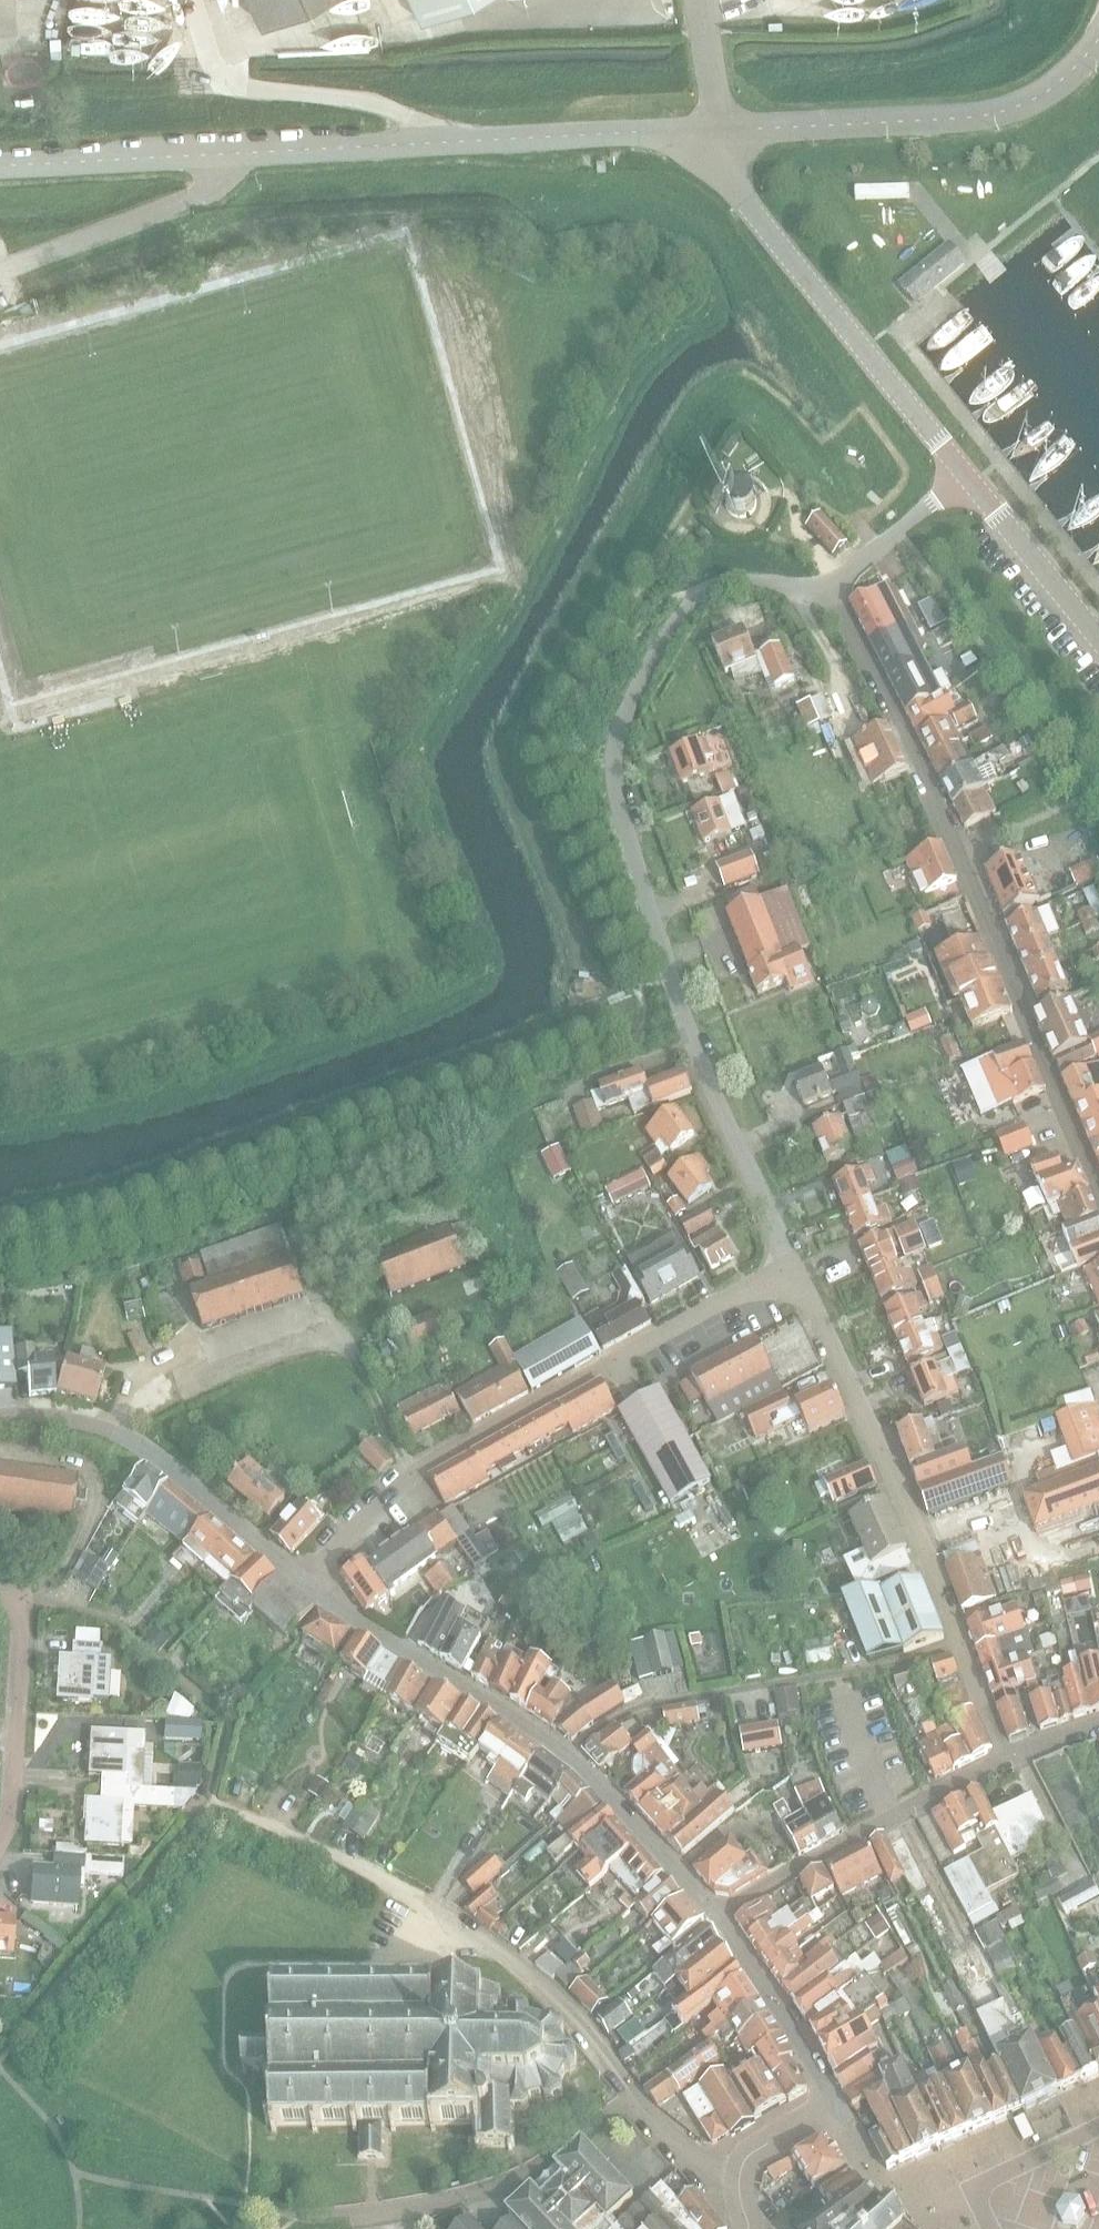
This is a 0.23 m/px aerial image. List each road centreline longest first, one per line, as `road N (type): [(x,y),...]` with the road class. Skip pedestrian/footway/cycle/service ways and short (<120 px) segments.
road 1 (residential): [(787,1267),(690,1037),(620,814),(613,761),(618,731),(676,616),(703,591),(745,579),(829,589)]
road 2 (tertiary): [(0,164),(720,130)]
road 3 (residential): [(1098,1182),(960,854),(829,589)]
road 4 (residential): [(298,1582),(408,1472),(787,1267)]
road 5 (tertiary): [(965,481),(751,203),(729,169),(720,130)]
road 6 (residential): [(787,1267),(854,1392),(955,1646)]
road 7 (residential): [(565,1761),(611,1722),(647,1706),(877,1669),(955,1646)]
road 8 (residential): [(738,2183),(704,2169),(508,1958),(437,1908)]
road 9 (residential): [(720,130),(989,115),(1039,95),(1098,39)]
road 10 (residential): [(0,1421),(54,1420),(140,1444),(298,1582)]
road 11 (residential): [(719,1920),(778,1879),(1001,1761)]
road 12 (residential): [(298,1582),(496,1700),(565,1761)]
road 13 (residential): [(0,1590),(18,1591),(12,1804),(0,1836)]
road 14 (residential): [(565,1761),(652,1837),(719,1920)]
road 15 (residential): [(719,1920),(790,2015),(833,2102)]
road 16 (tertiary): [(1098,643),(965,481)]
road 17 (residential): [(1098,2128),(976,2188),(995,2228)]
road 18 (residential): [(829,589),(965,481)]
road 19 (residential): [(738,2183),(759,2145),(833,2102)]
road 20 (residential): [(955,1646),(1001,1761)]

